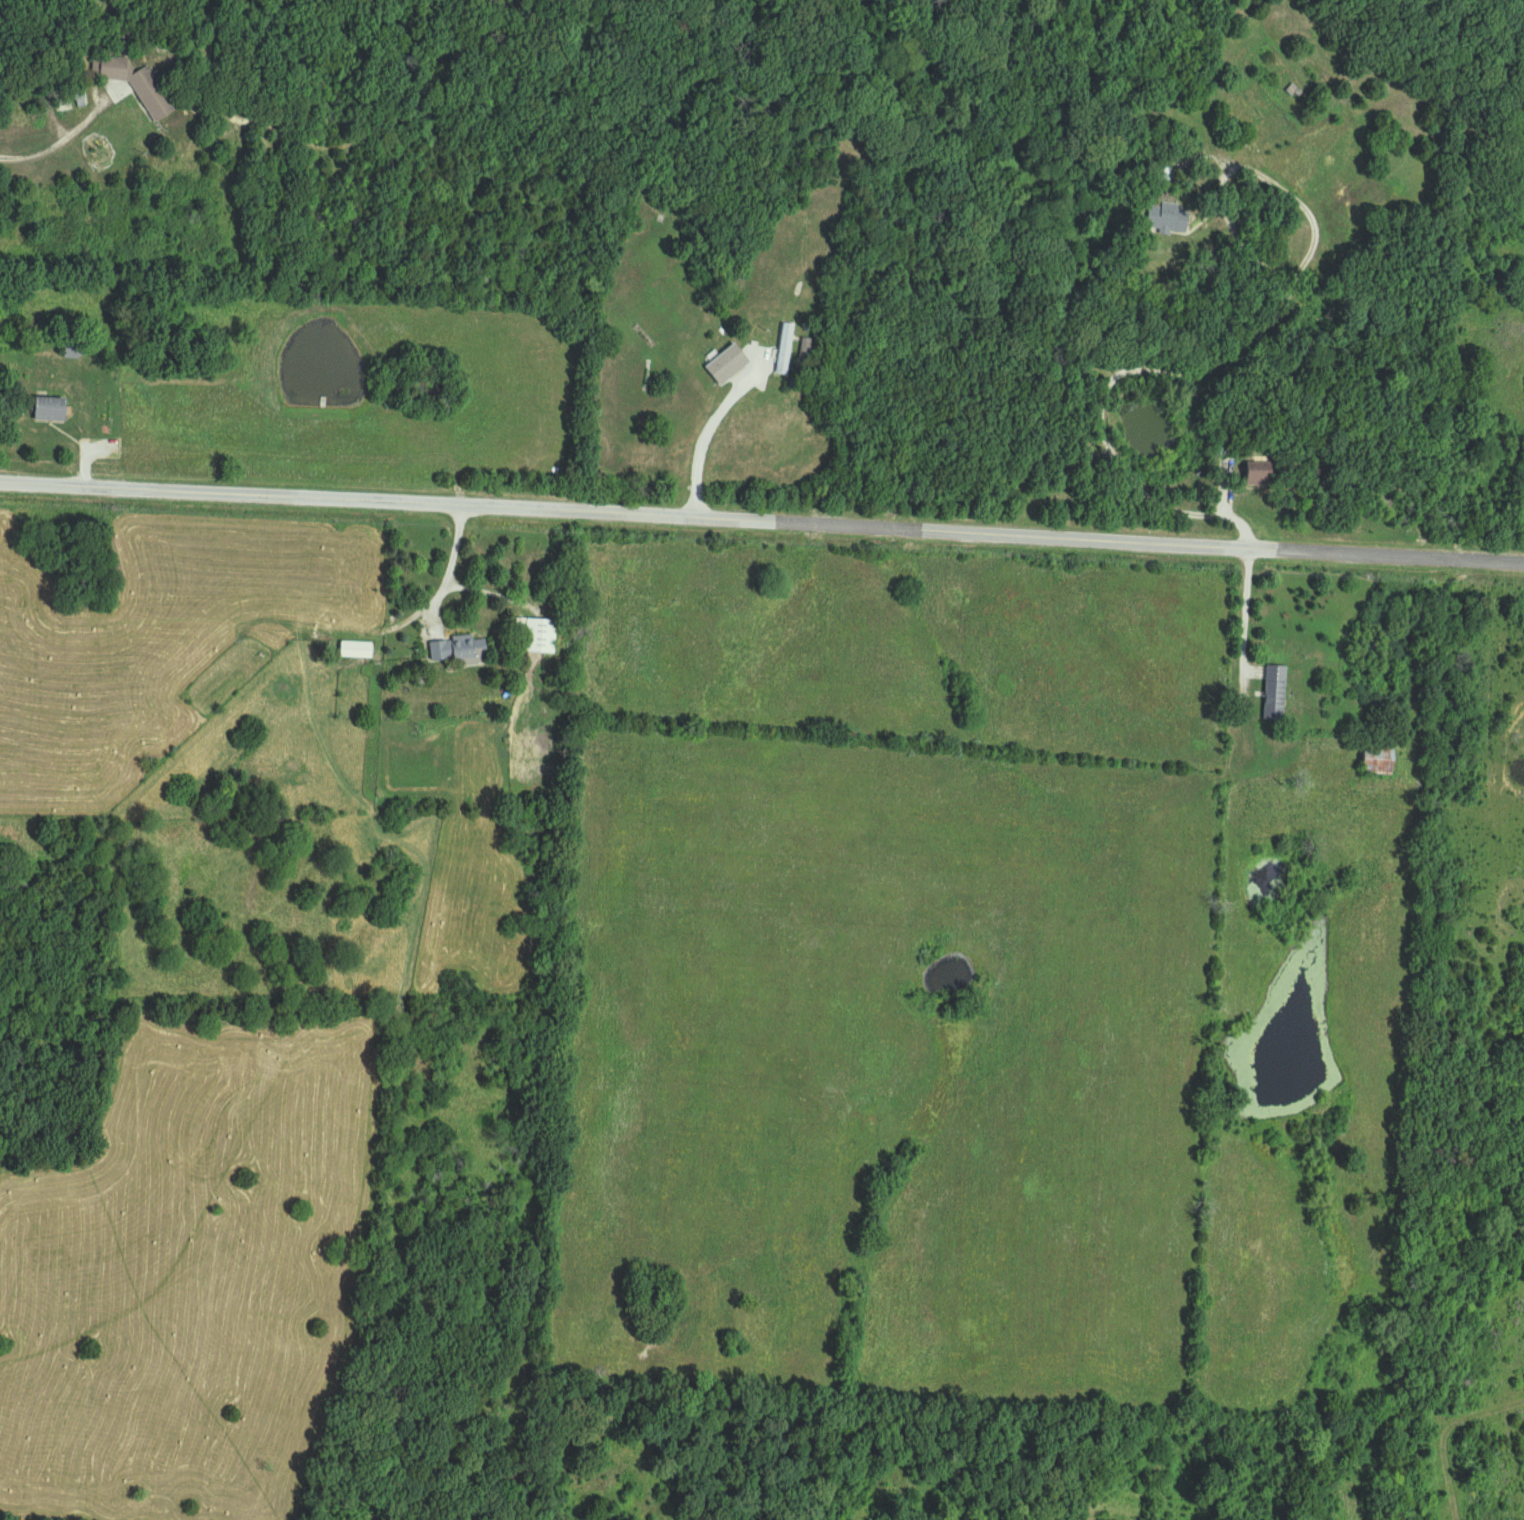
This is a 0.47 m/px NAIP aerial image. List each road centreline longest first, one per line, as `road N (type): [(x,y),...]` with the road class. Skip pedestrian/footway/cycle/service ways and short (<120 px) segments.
road 1 (secondary): [(1523,566),(1004,540),(616,509),(0,486)]

